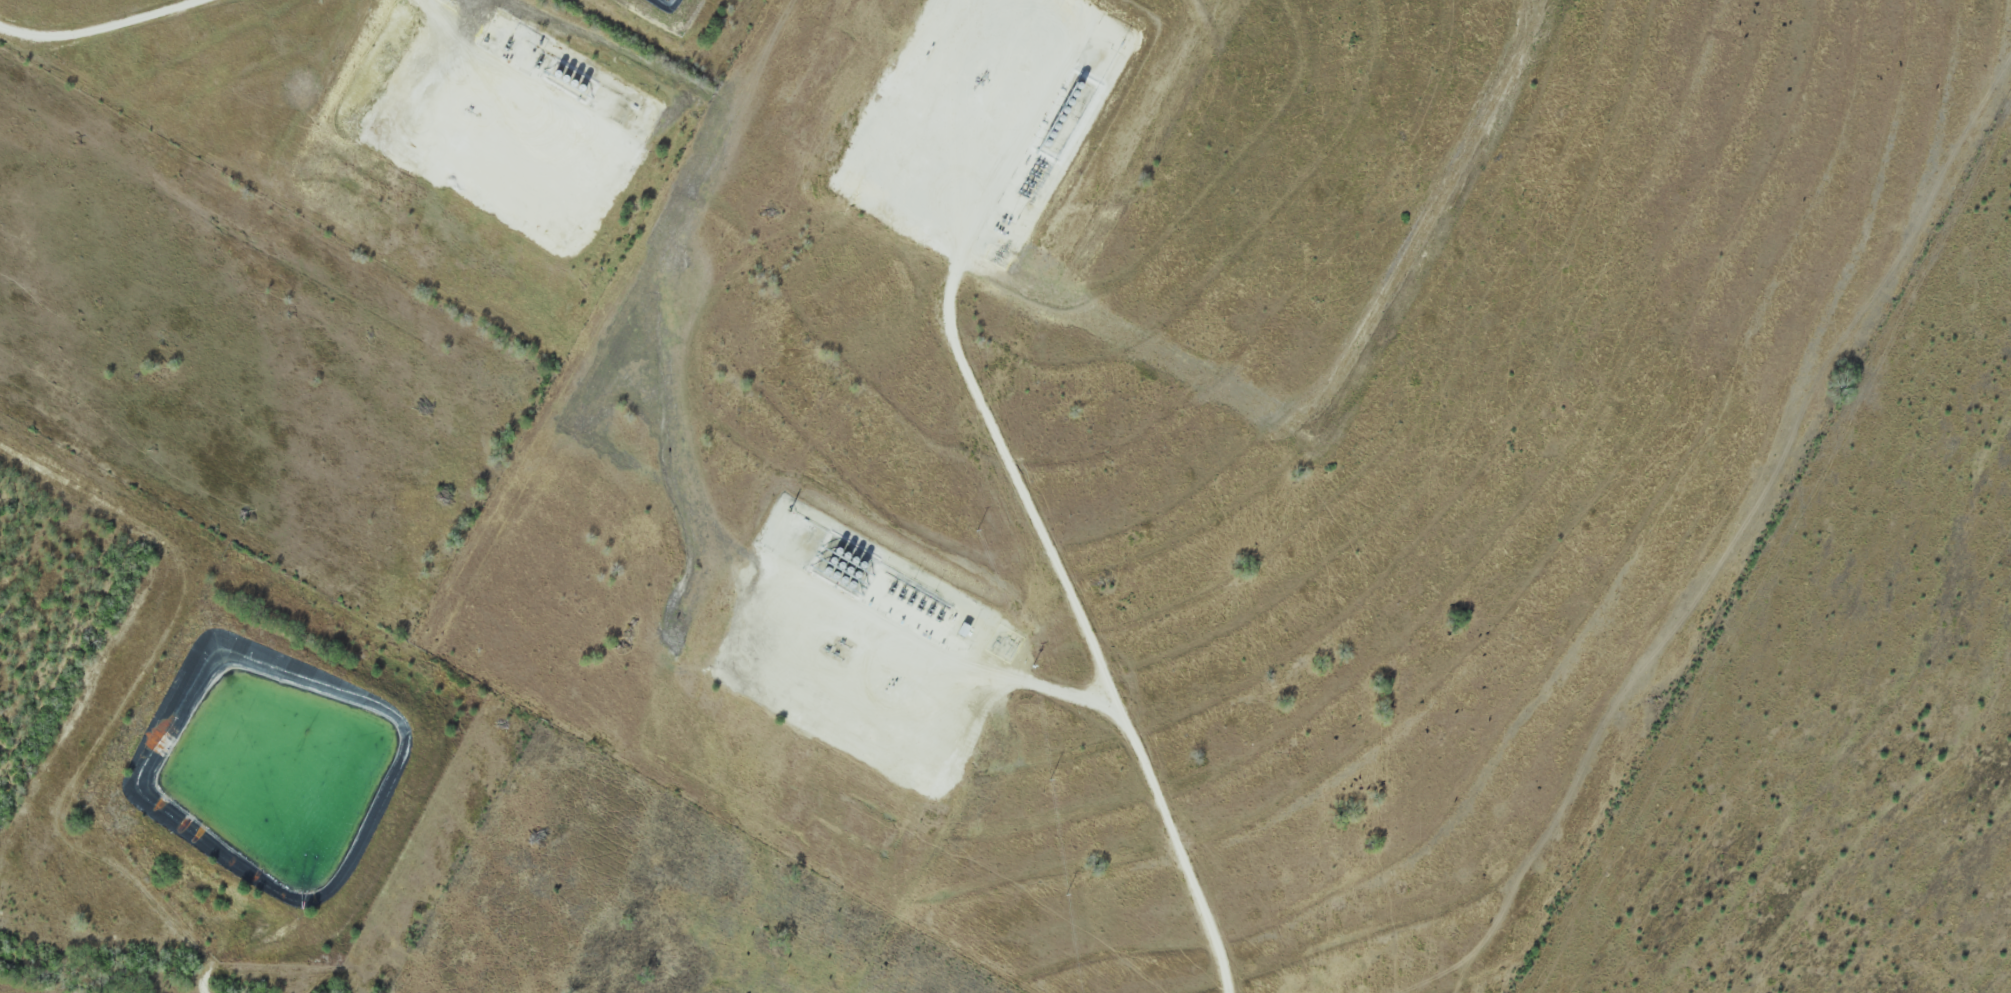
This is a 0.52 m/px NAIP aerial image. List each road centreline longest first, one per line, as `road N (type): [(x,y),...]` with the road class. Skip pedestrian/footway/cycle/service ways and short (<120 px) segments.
road 1 (residential): [(984,174),(948,302),(1240,974),(1238,992)]
road 2 (residential): [(0,23),(40,46),(200,0)]

